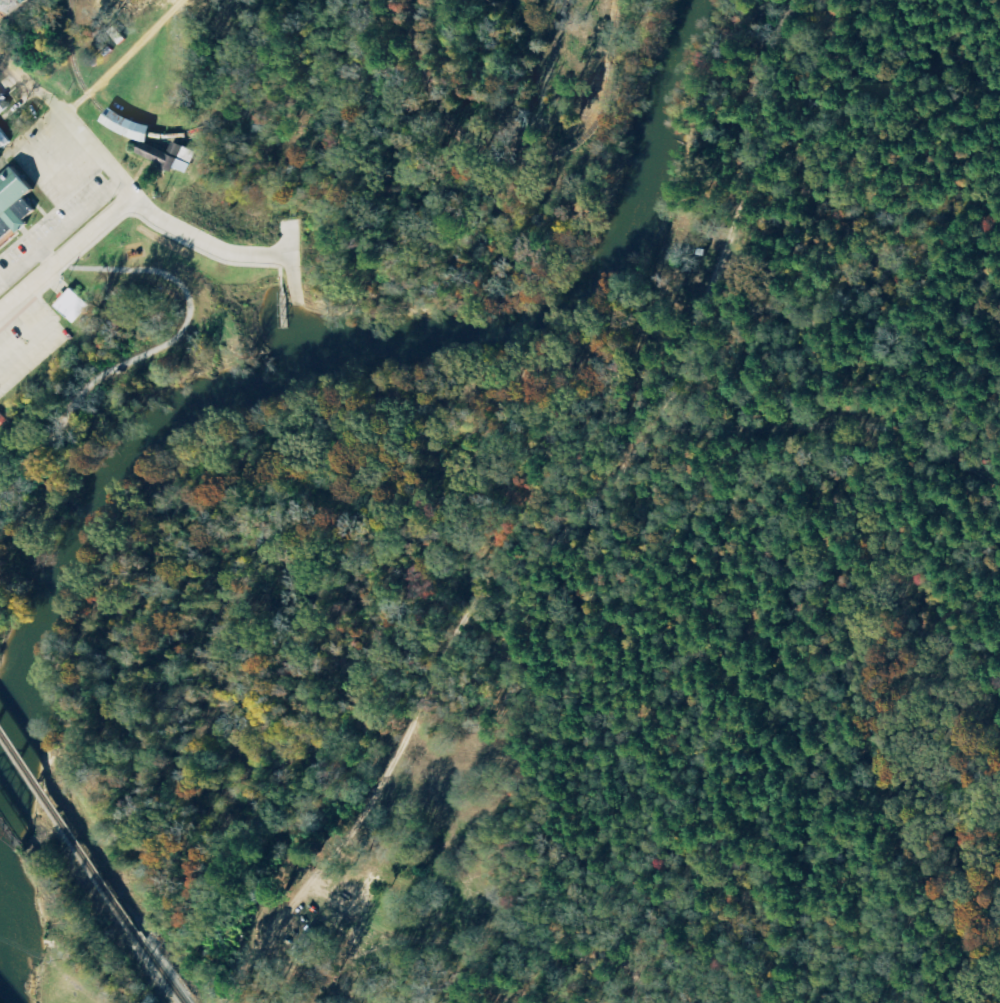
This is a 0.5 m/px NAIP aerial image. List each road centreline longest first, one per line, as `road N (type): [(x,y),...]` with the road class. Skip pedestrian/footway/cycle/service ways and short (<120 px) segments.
road 1 (residential): [(132,196),(55,104),(0,56)]
road 2 (residential): [(0,313),(132,196)]

